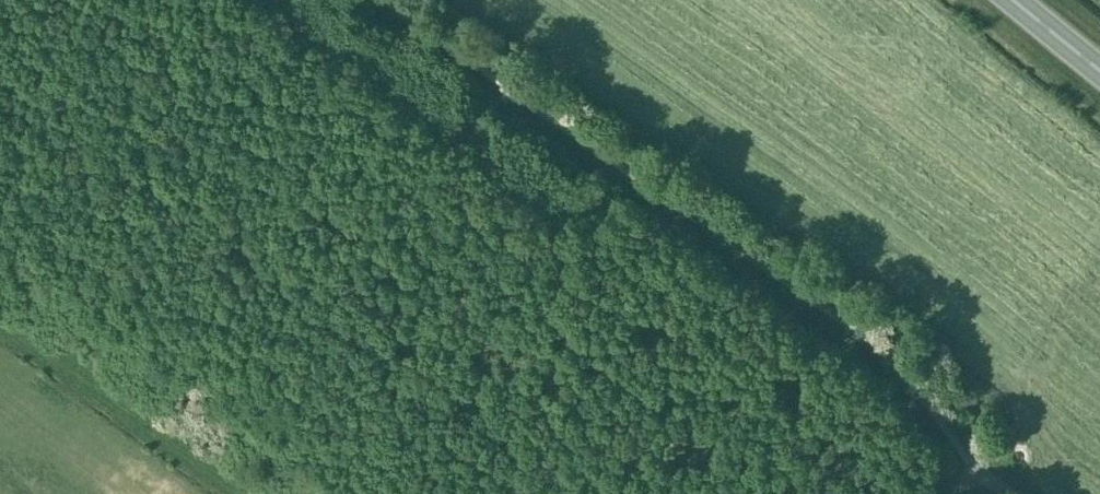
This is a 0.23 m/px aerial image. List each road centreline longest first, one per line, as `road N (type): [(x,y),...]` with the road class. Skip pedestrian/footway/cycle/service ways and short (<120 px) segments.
road 1 (track): [(242,493),(0,322)]

